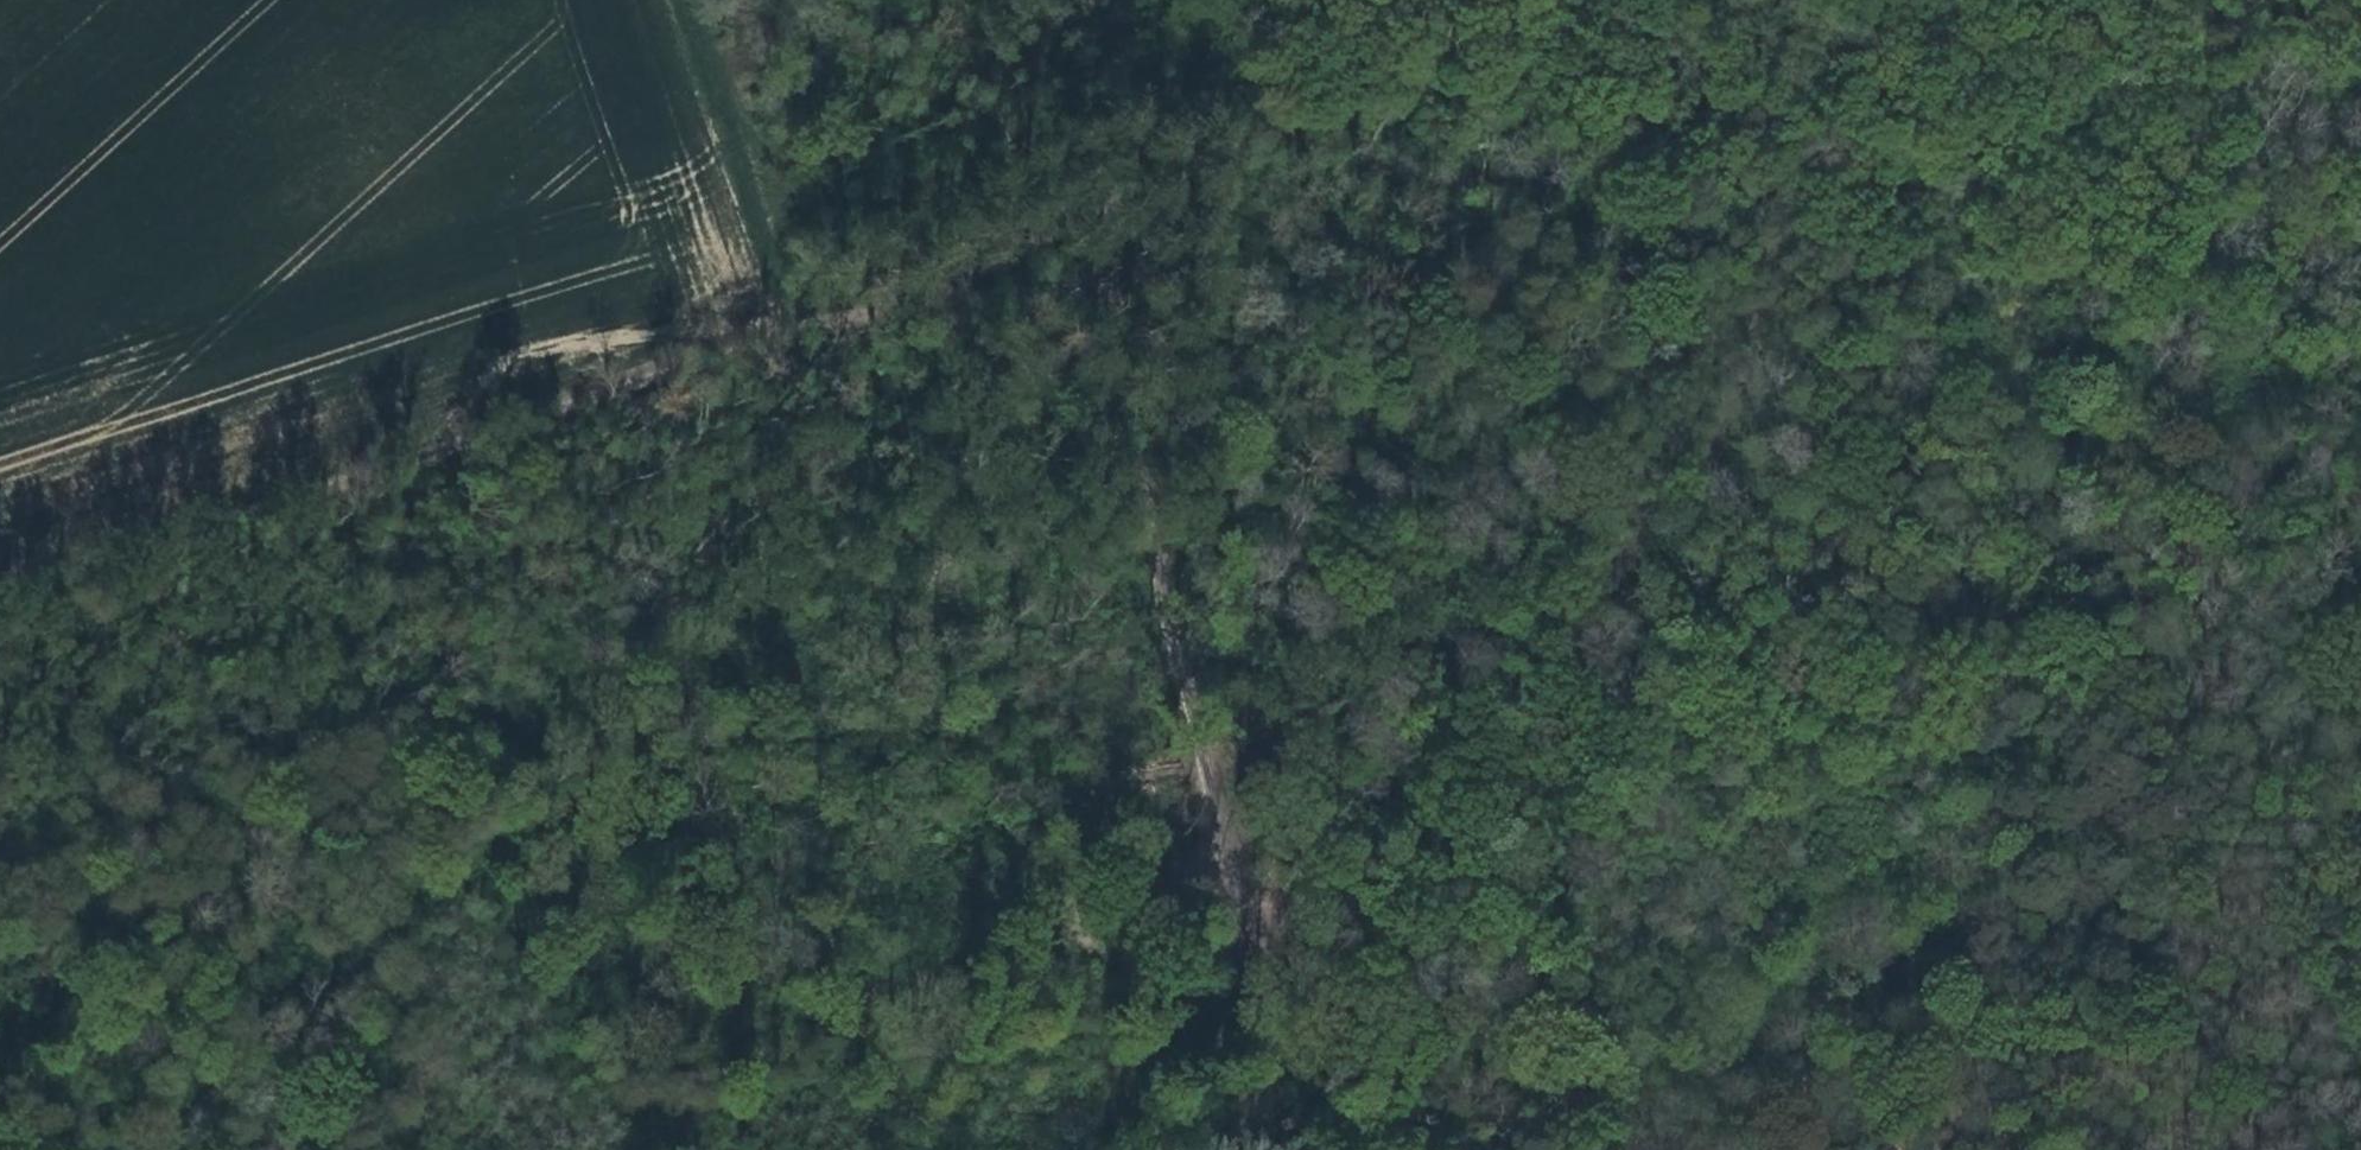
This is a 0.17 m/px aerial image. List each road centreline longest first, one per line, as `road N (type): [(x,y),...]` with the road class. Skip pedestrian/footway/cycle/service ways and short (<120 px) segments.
road 1 (track): [(1498,0),(1410,82),(1132,274),(863,316),(702,358),(0,602)]

